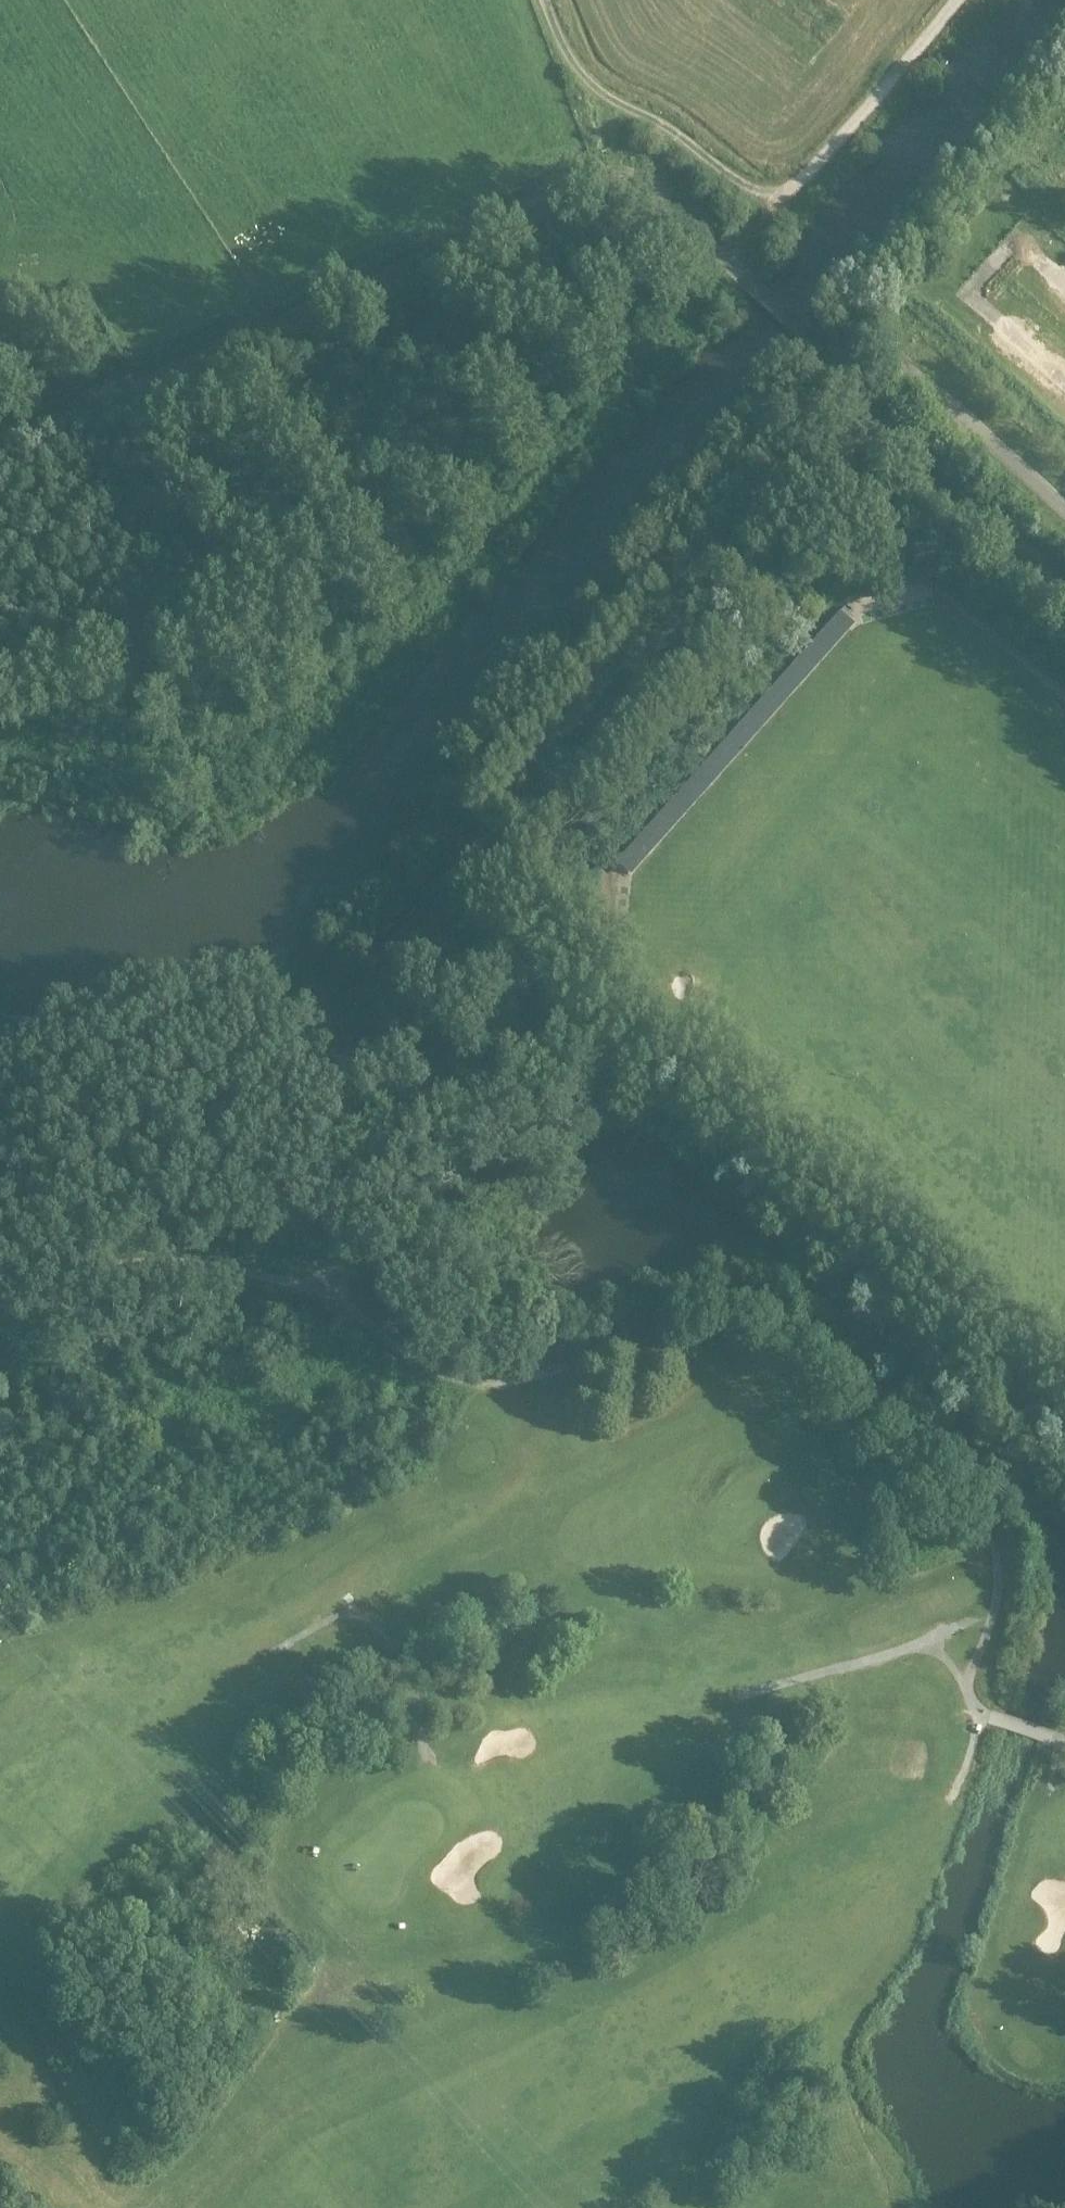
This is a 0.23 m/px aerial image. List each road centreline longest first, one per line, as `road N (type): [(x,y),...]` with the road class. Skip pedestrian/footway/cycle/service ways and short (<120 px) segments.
road 1 (track): [(959,0),(575,447),(266,765),(205,765),(96,733),(0,728)]
road 2 (track): [(783,197),(745,189),(666,129),(588,88),(568,65),(543,0)]
road 3 (track): [(266,765),(334,1082)]
road 4 (track): [(430,1759),(407,1662),(371,1620),(333,1619),(278,1650)]
road 5 (track): [(856,605),(938,588),(1064,694)]
road 6 (track): [(954,1627),(891,1654),(738,1698)]

